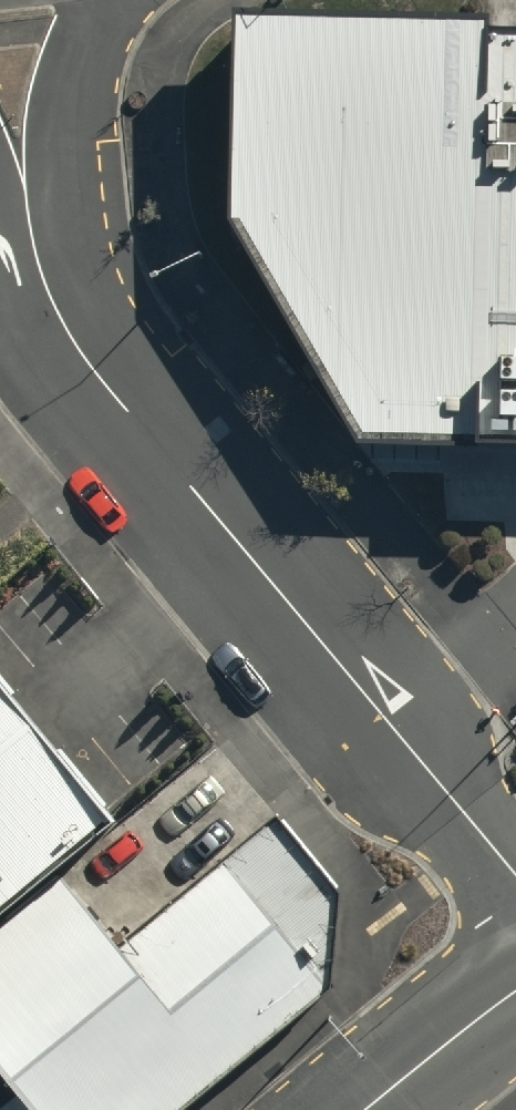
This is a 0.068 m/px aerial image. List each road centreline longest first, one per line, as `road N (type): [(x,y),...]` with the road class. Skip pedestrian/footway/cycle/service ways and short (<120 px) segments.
road 1 (unclassified): [(515,882),(112,392)]
road 2 (unclassified): [(88,0),(68,120),(69,174),(112,392)]
road 3 (unclassified): [(112,392),(59,357),(18,313),(0,248)]
road 4 (unclassified): [(368,1109),(515,989)]

